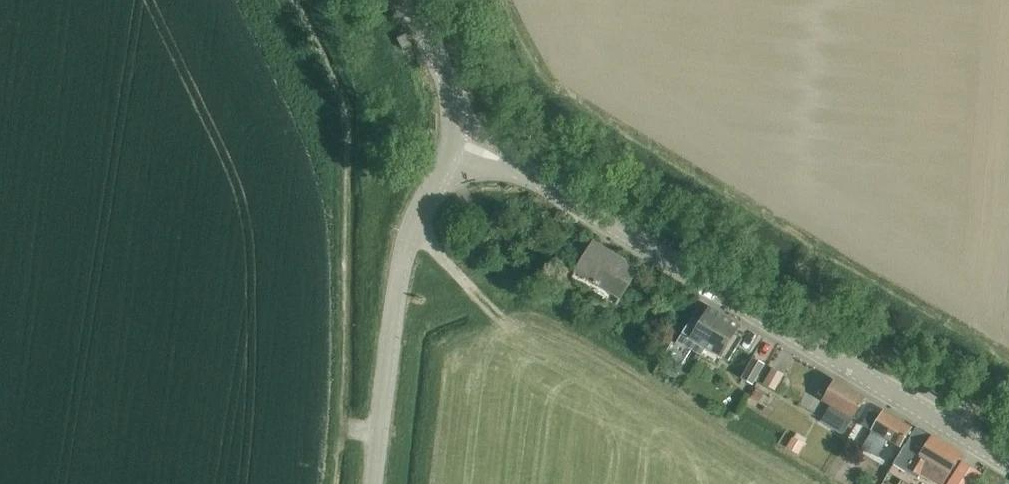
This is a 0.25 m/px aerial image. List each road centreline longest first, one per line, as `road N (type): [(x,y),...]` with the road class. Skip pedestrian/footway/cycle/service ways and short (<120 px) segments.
road 1 (tertiary): [(1008,463),(519,172),(454,142)]
road 2 (unclassified): [(374,483),(405,253),(454,142)]
road 3 (tertiary): [(454,142),(447,80),(409,0)]

